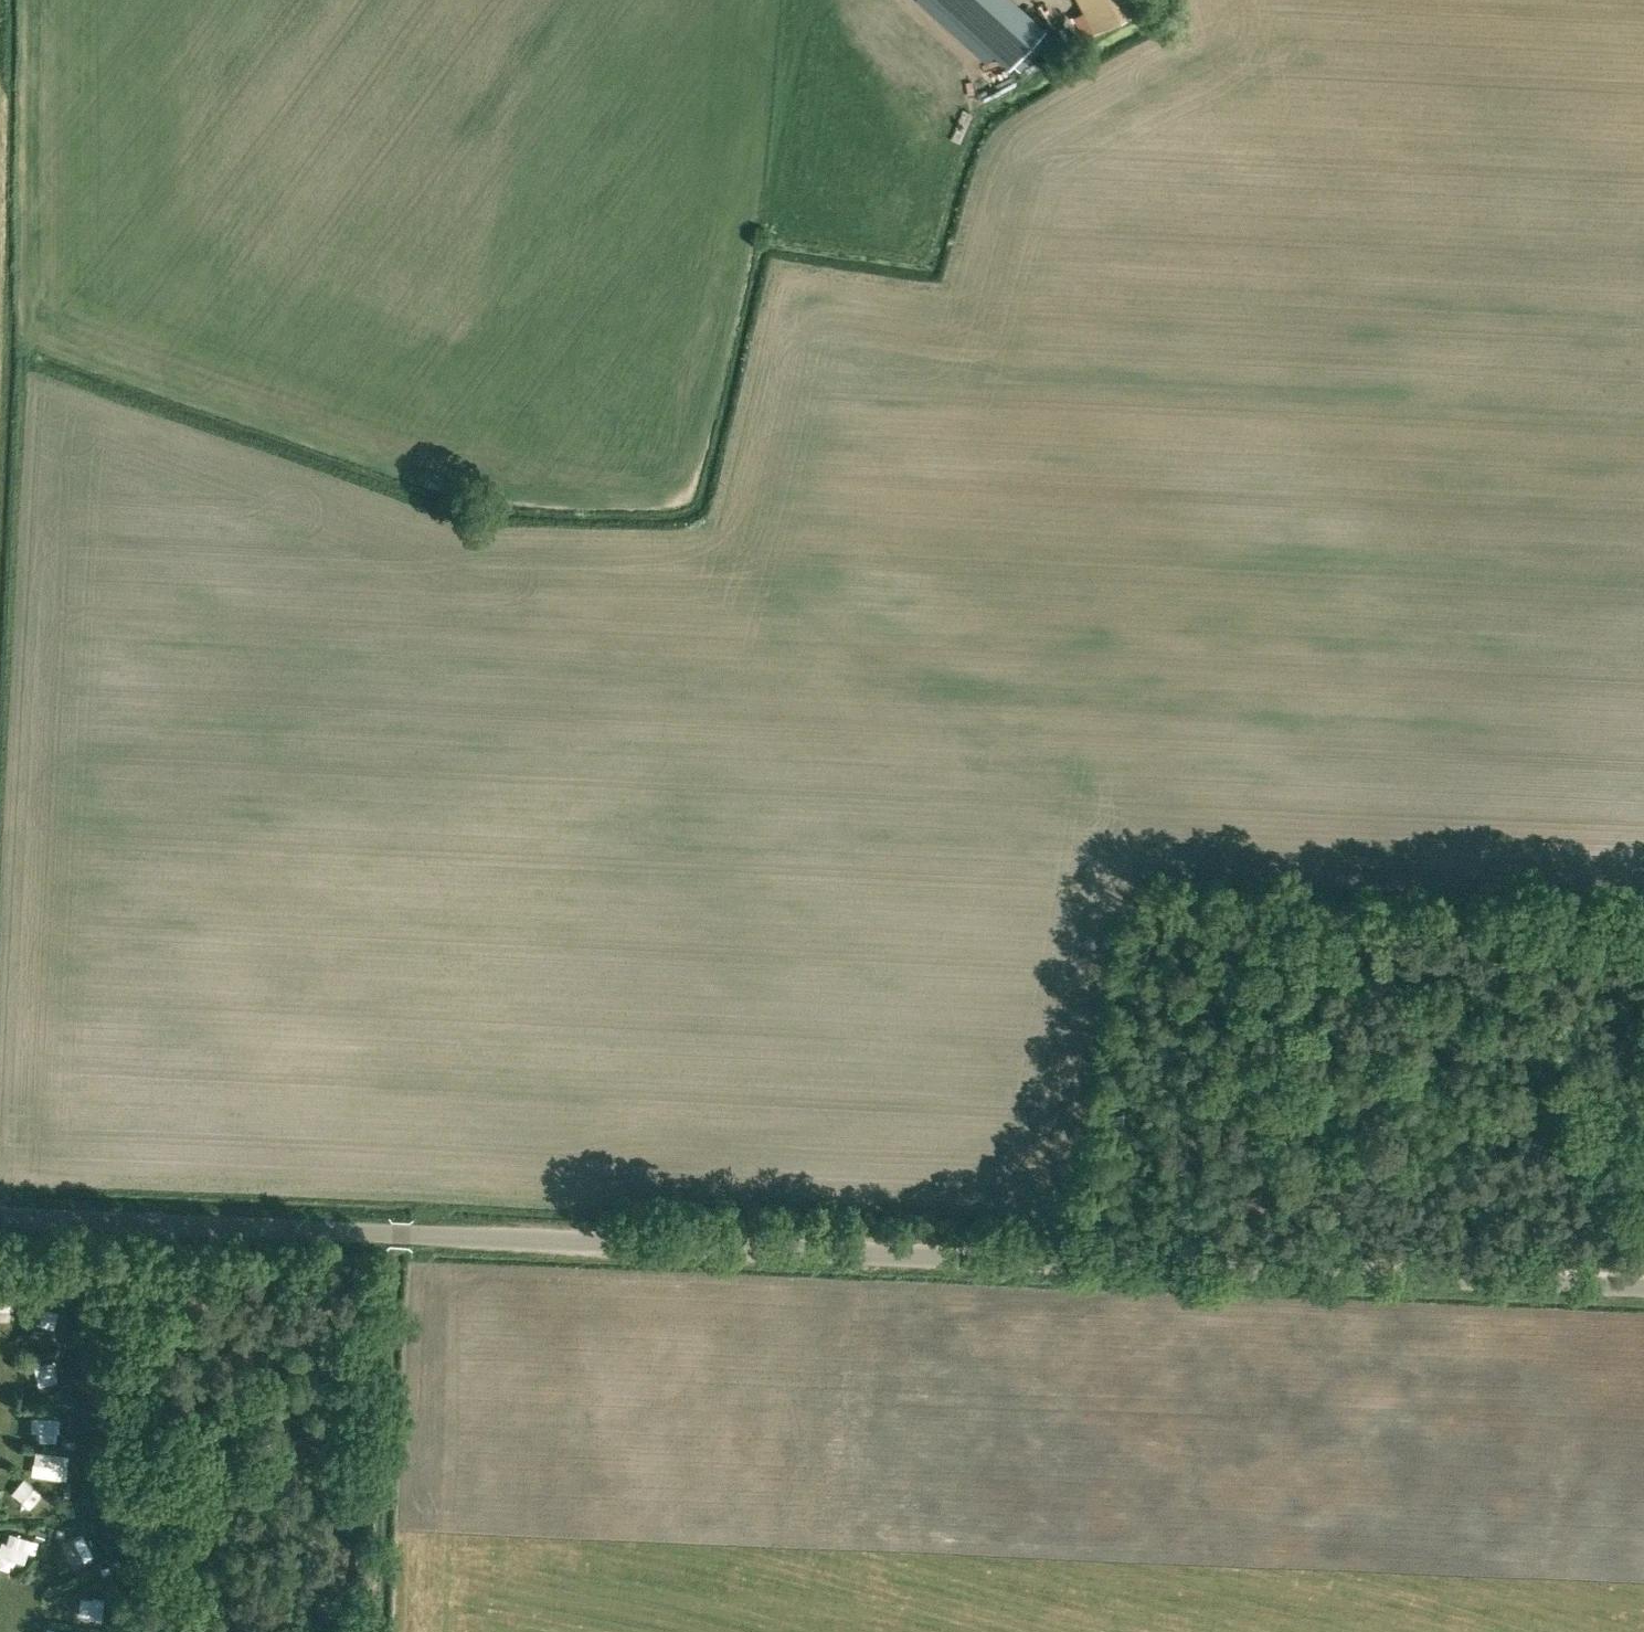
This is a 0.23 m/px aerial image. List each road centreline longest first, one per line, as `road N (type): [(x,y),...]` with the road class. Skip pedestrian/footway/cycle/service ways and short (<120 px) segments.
road 1 (unclassified): [(1643,1285),(0,1220)]

